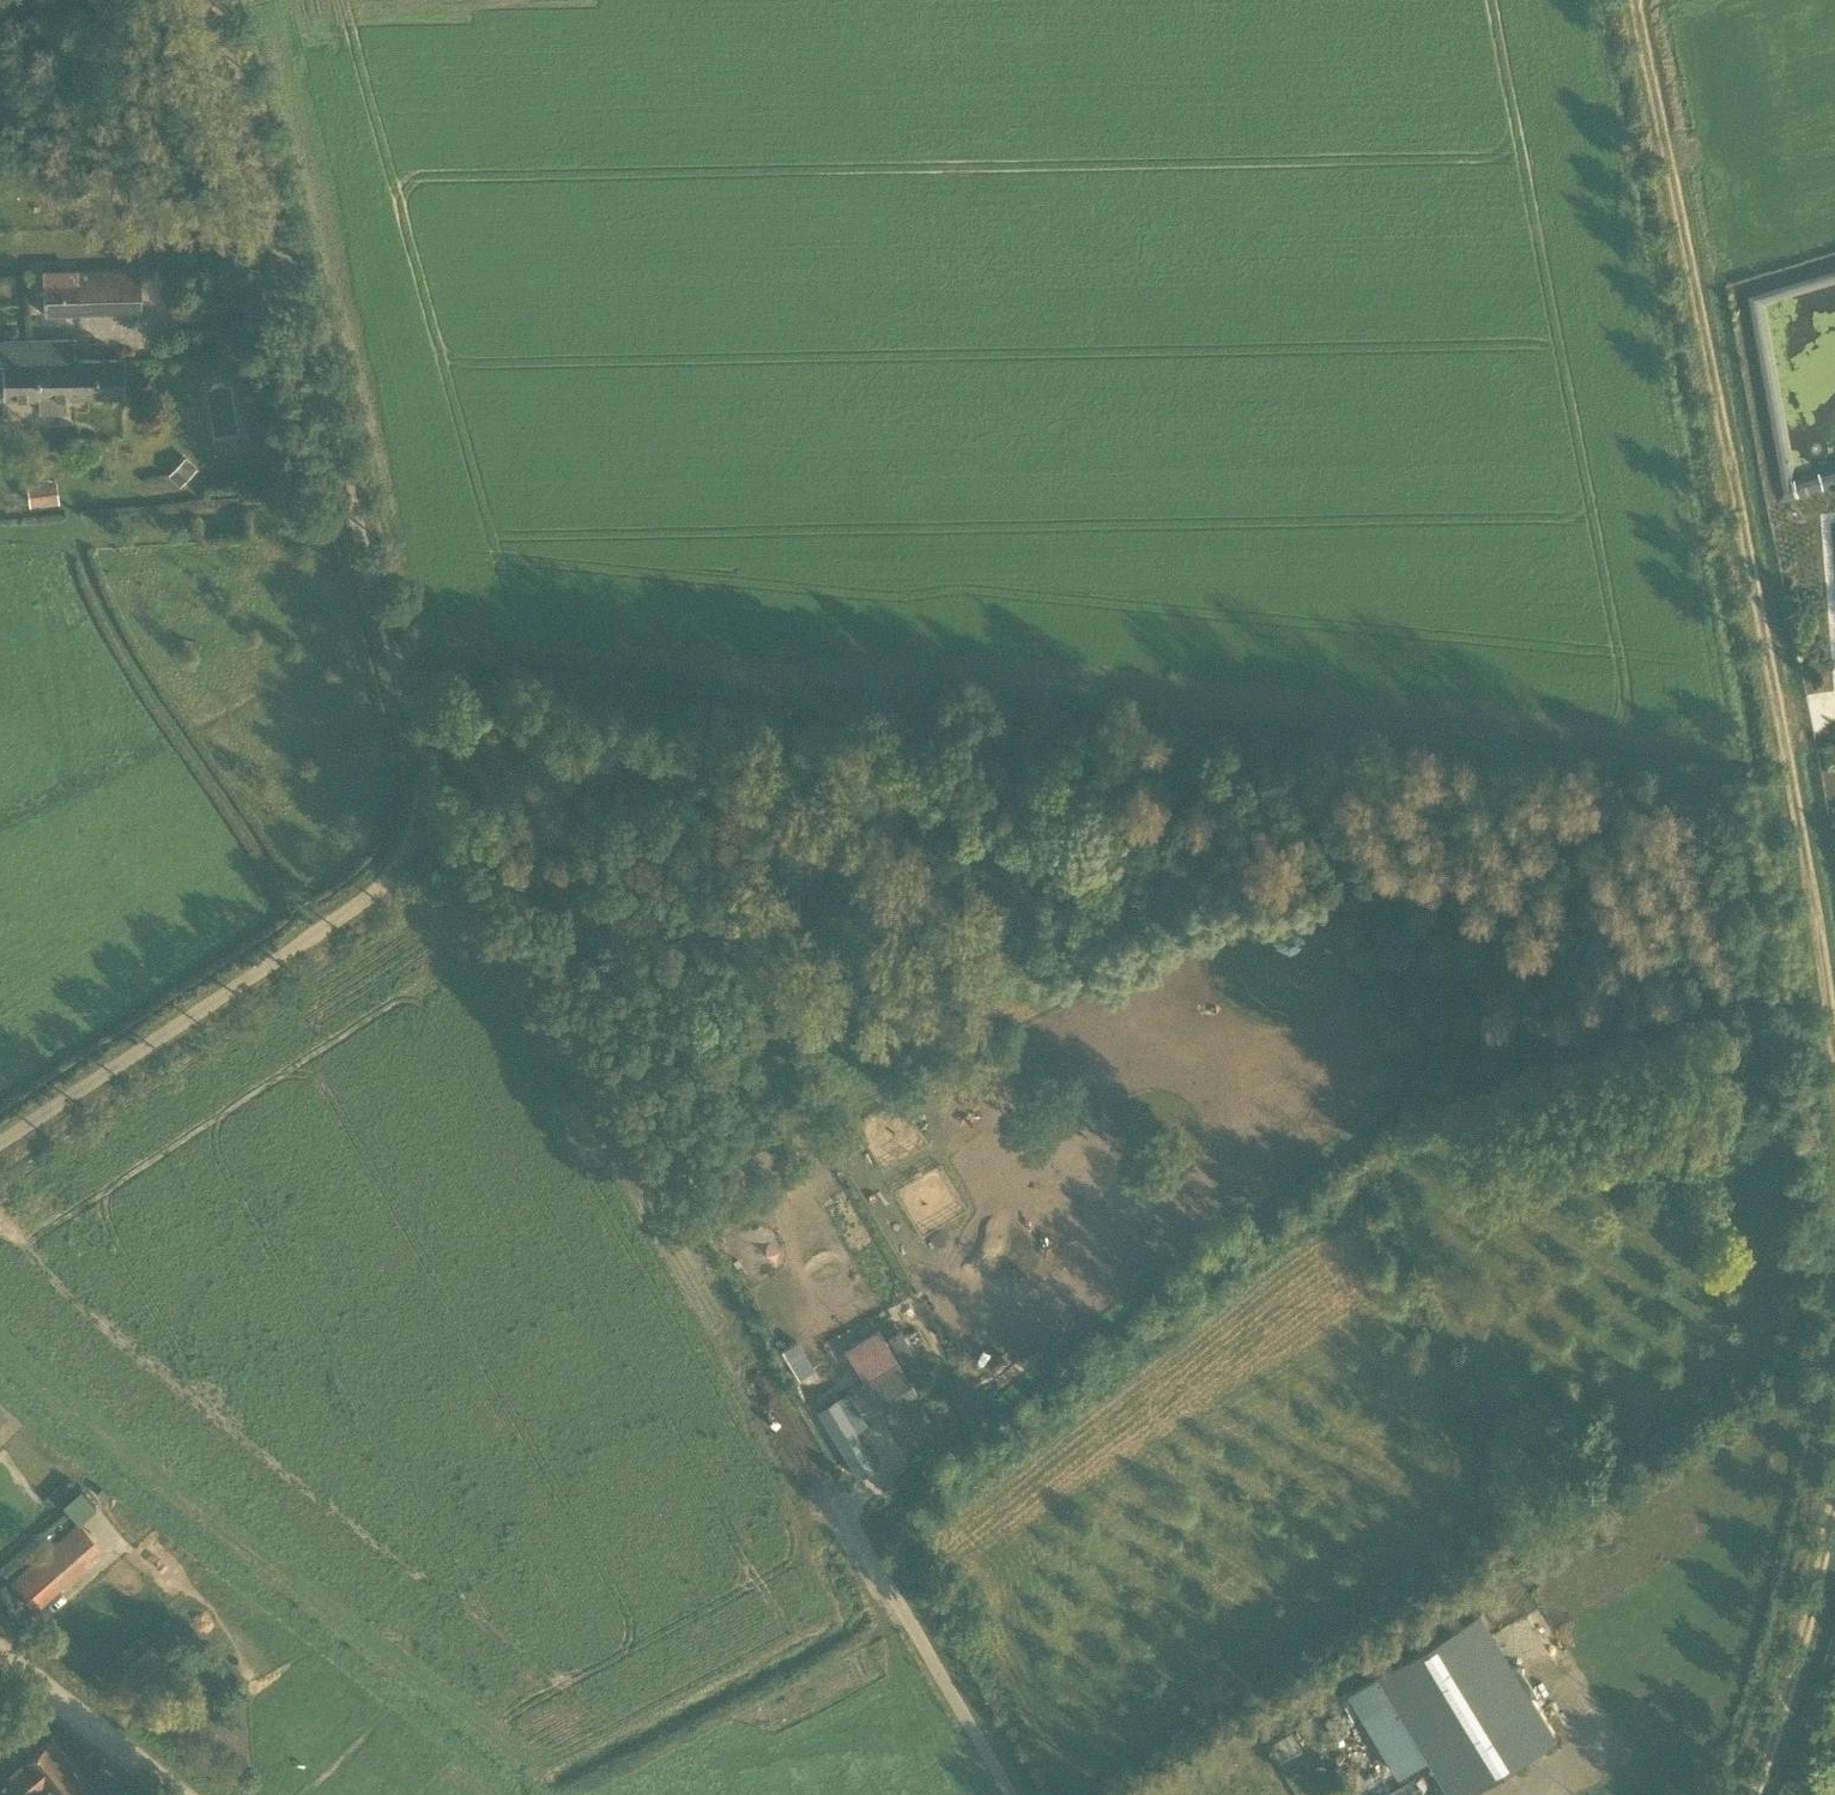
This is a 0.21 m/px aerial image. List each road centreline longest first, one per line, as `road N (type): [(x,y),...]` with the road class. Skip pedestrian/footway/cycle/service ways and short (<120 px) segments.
road 1 (unclassified): [(0,1146),(112,1065),(369,903),(425,839),(418,711),(211,0)]
road 2 (track): [(1834,1078),(1744,522),(1638,0)]
road 3 (unclassified): [(1010,1794),(855,1529)]
road 4 (track): [(1756,1794),(1804,1668),(1834,1512)]
road 5 (unclassified): [(168,1794),(0,1659)]

